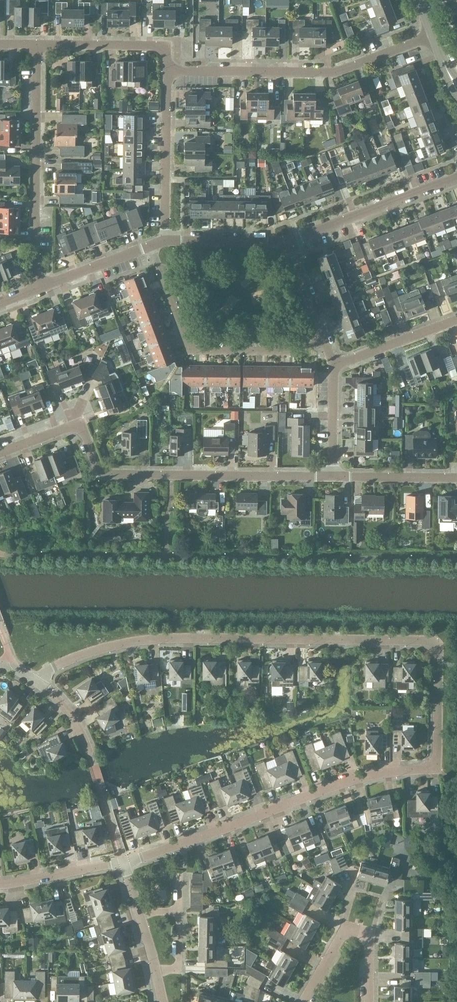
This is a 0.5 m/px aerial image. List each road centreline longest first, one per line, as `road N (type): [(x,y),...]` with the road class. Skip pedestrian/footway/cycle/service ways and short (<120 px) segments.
road 1 (residential): [(123,861),(351,780),(437,769),(438,662)]
road 2 (residential): [(35,680),(92,651),(160,639),(426,640),(436,645),(438,662)]
road 3 (residential): [(0,452),(80,423),(100,474),(314,476)]
road 4 (residential): [(433,35),(335,71),(166,71)]
road 5 (residential): [(323,339),(291,351),(189,350),(150,245)]
road 6 (residential): [(40,286),(36,44)]
road 7 (residential): [(369,1001),(369,933),(346,927),(302,1001)]
road 8 (residential): [(165,240),(166,71)]
road 9 (residential): [(302,235),(456,177)]
road 10 (residential): [(166,71),(166,45),(36,44)]
road 11 (residential): [(333,365),(456,319)]
road 12 (residential): [(123,861),(0,884)]
road 13 (residential): [(456,478),(332,476)]

